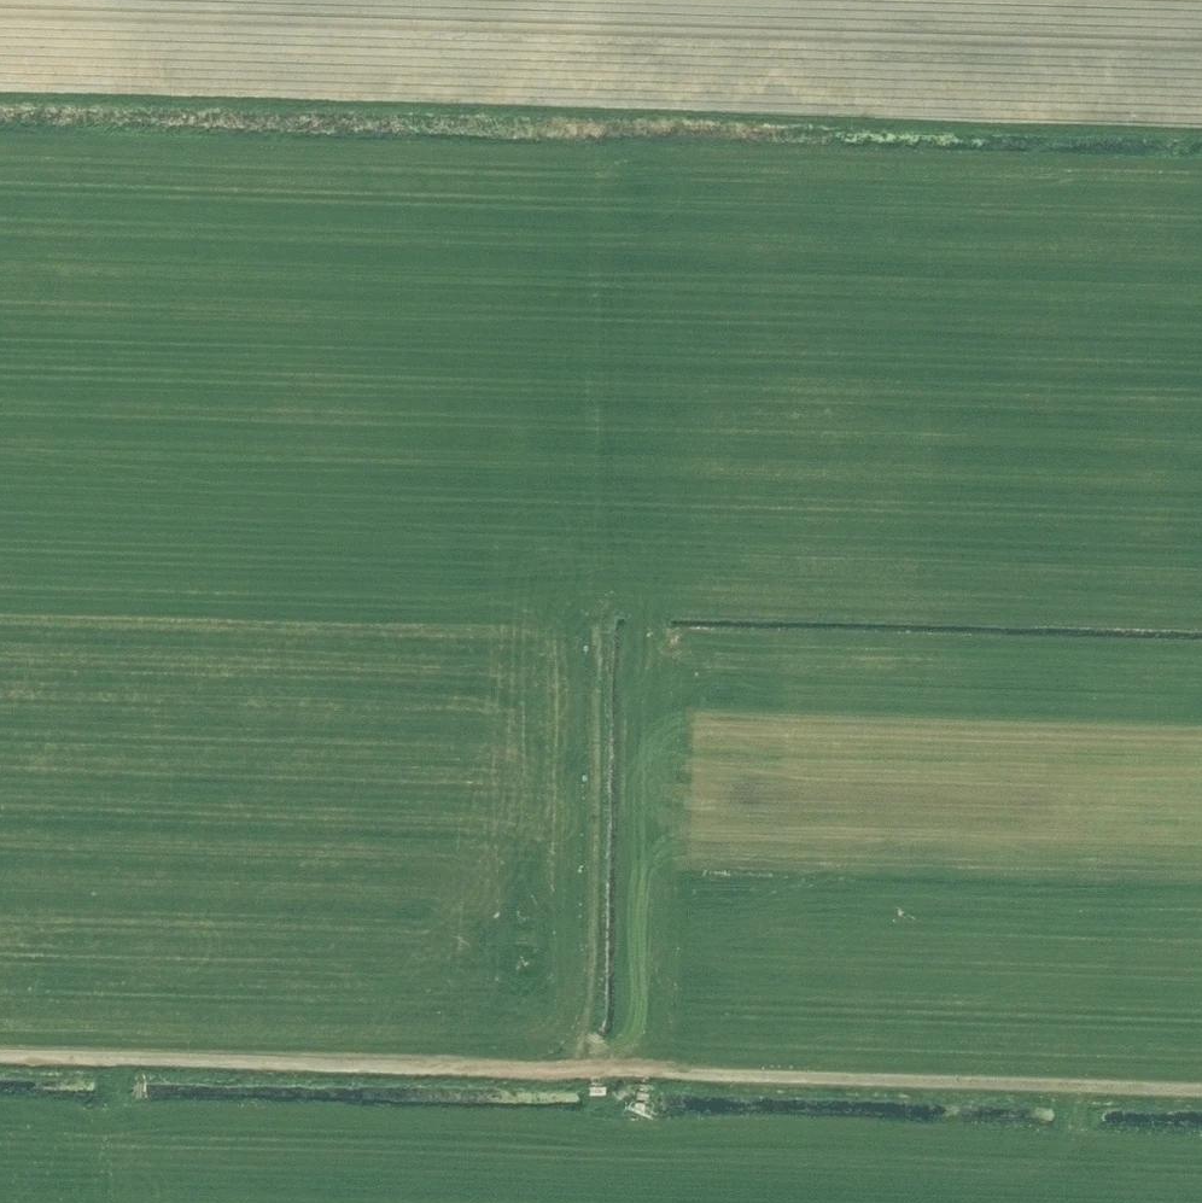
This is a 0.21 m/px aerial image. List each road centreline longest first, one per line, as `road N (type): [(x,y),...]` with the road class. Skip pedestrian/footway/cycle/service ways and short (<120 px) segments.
road 1 (track): [(0,1050),(1201,1091)]

